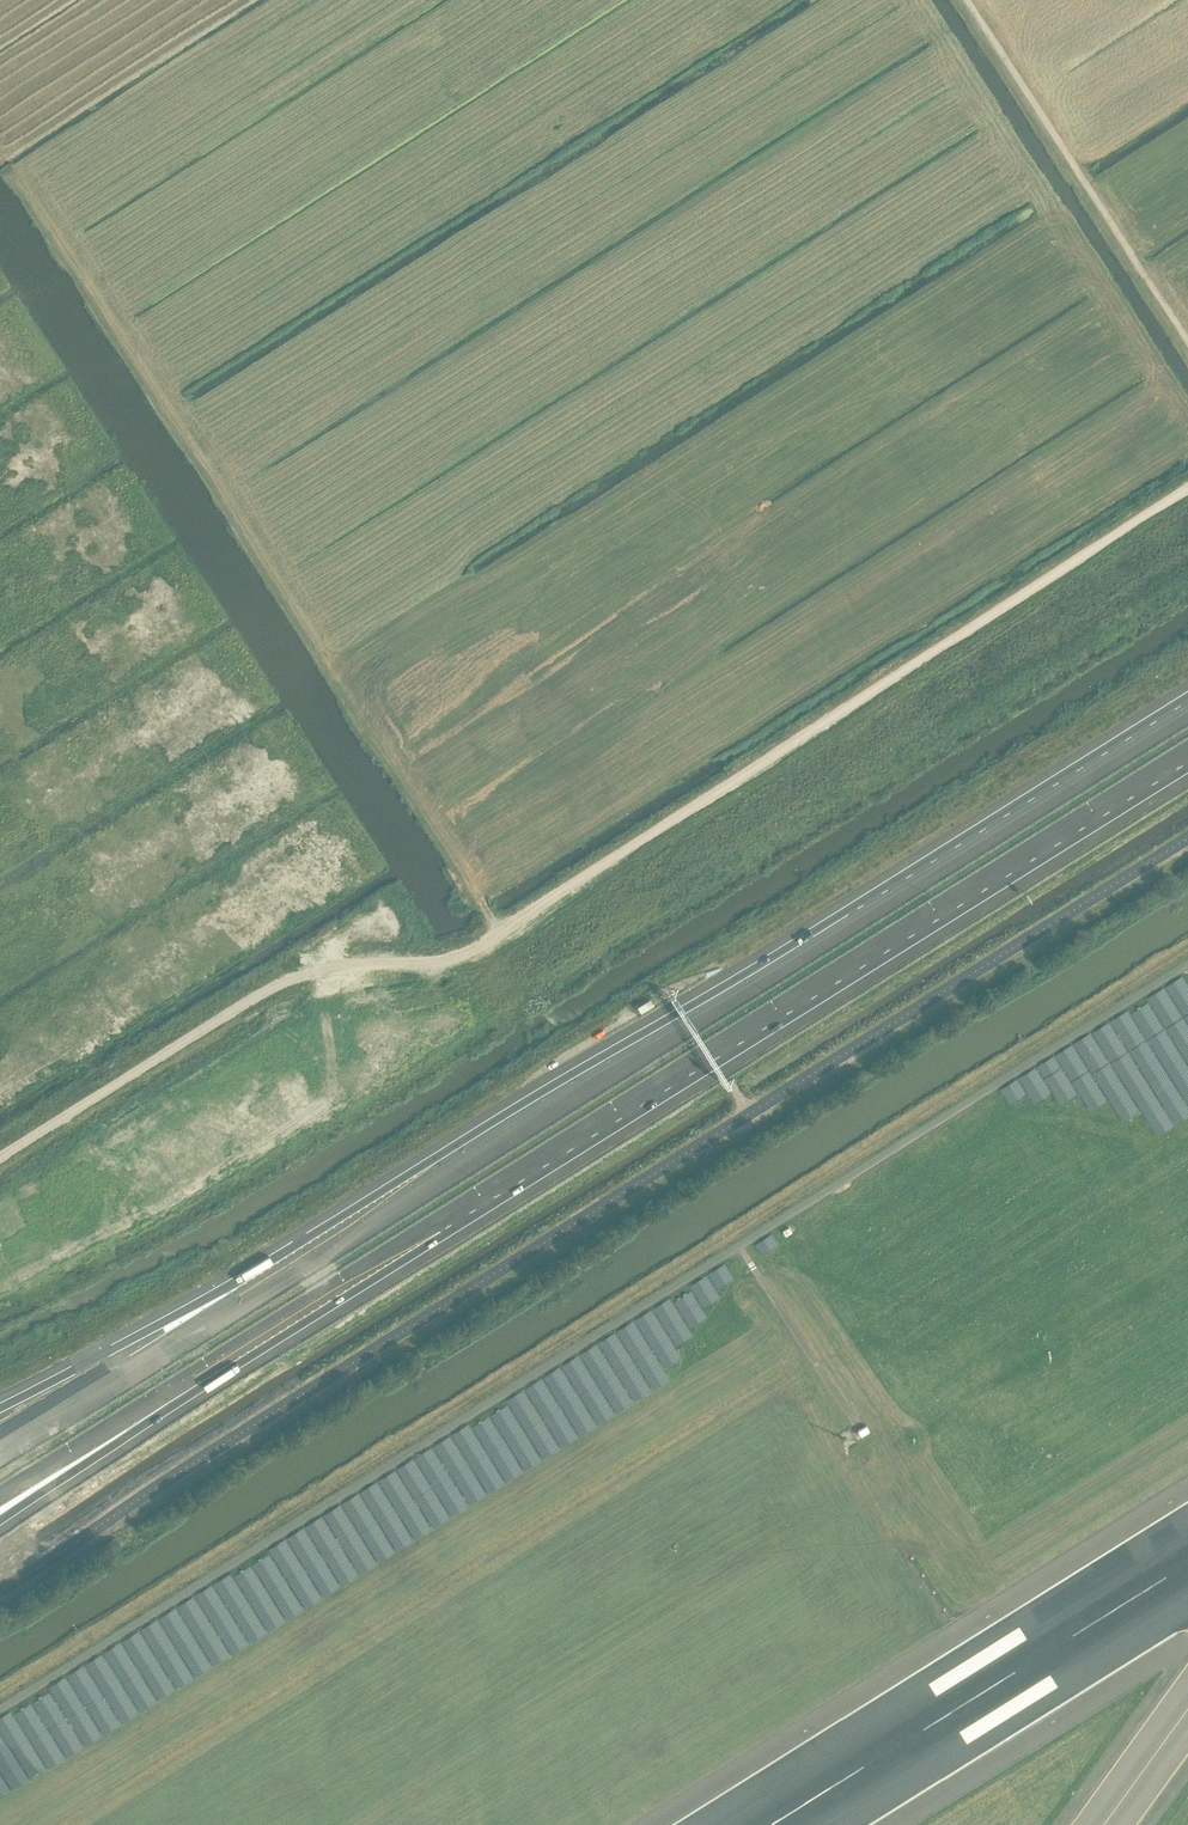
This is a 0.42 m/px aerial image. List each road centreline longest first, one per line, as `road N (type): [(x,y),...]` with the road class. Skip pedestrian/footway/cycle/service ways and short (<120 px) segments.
road 1 (motorway): [(163,1405),(1187,759)]
road 2 (motorway): [(1187,707),(282,1272)]
road 3 (motorway): [(282,1272),(0,1448)]
road 4 (motorway): [(282,1272),(162,1322),(0,1407)]
road 5 (motorway): [(0,1520),(163,1405)]
road 6 (motorway): [(0,1501),(163,1405)]

